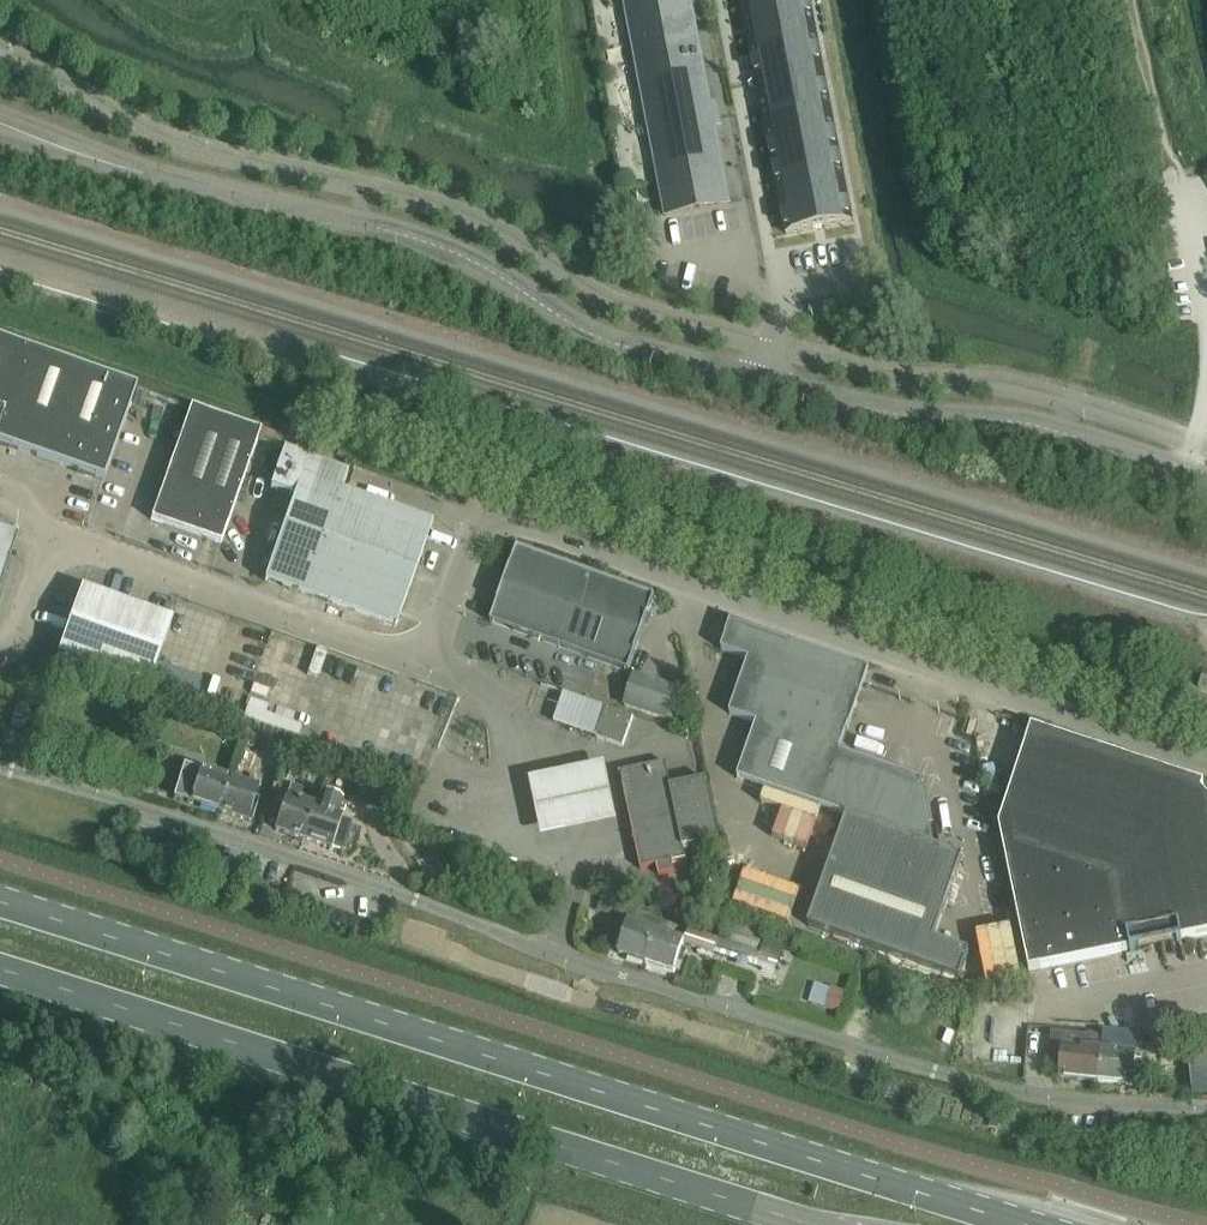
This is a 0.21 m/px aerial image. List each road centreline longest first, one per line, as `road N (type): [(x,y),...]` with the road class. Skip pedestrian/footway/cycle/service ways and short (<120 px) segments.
road 1 (unclassified): [(1206,764),(530,527),(491,519),(473,546),(435,651),(417,660),(63,539)]
road 2 (tertiary): [(1206,482),(1018,419),(846,403),(657,353),(583,328),(452,251),(0,129)]
road 3 (unclassified): [(1206,1108),(1079,1102),(933,1074),(610,974),(140,807),(0,768)]
road 4 (primary): [(1030,1224),(0,904)]
road 5 (primary): [(0,973),(806,1224)]

